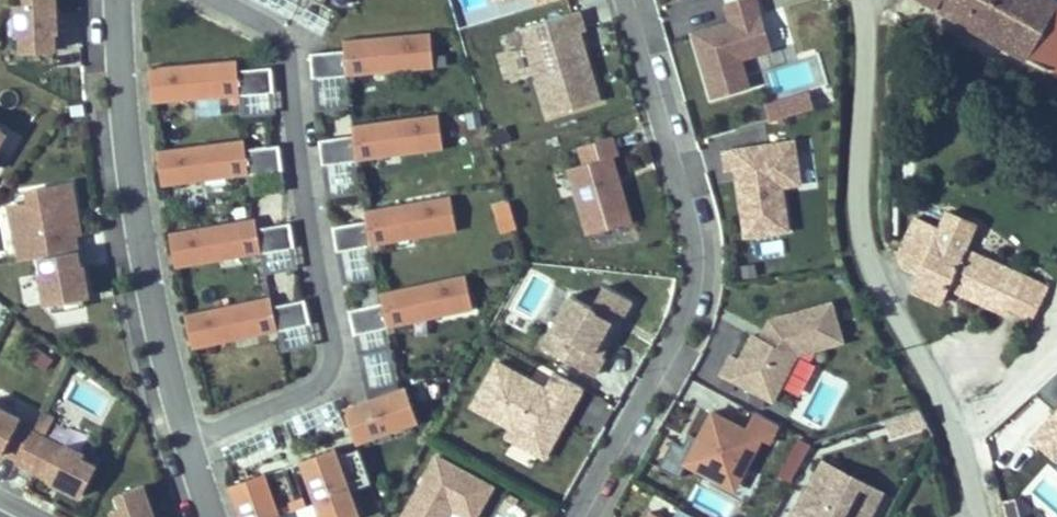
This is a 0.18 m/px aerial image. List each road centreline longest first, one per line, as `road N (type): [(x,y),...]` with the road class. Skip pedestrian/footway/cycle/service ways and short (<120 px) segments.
road 1 (residential): [(192,442),(302,394),(327,377),(333,362),(281,42),(215,0)]
road 2 (residential): [(576,516),(698,290),(695,225),(628,0)]
road 3 (unclassified): [(857,0),(859,214),(943,409),(974,516)]
road 4 (residential): [(192,442),(130,171),(119,0)]

